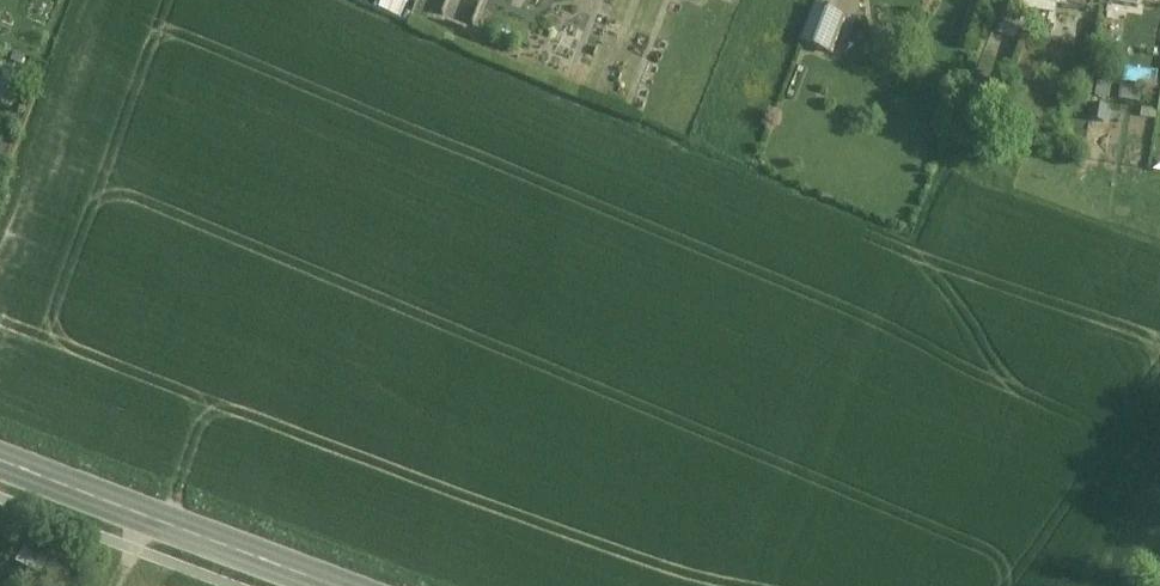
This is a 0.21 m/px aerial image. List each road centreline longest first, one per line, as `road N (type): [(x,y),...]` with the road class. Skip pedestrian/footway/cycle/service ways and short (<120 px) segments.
road 1 (secondary): [(329,585),(0,461)]

